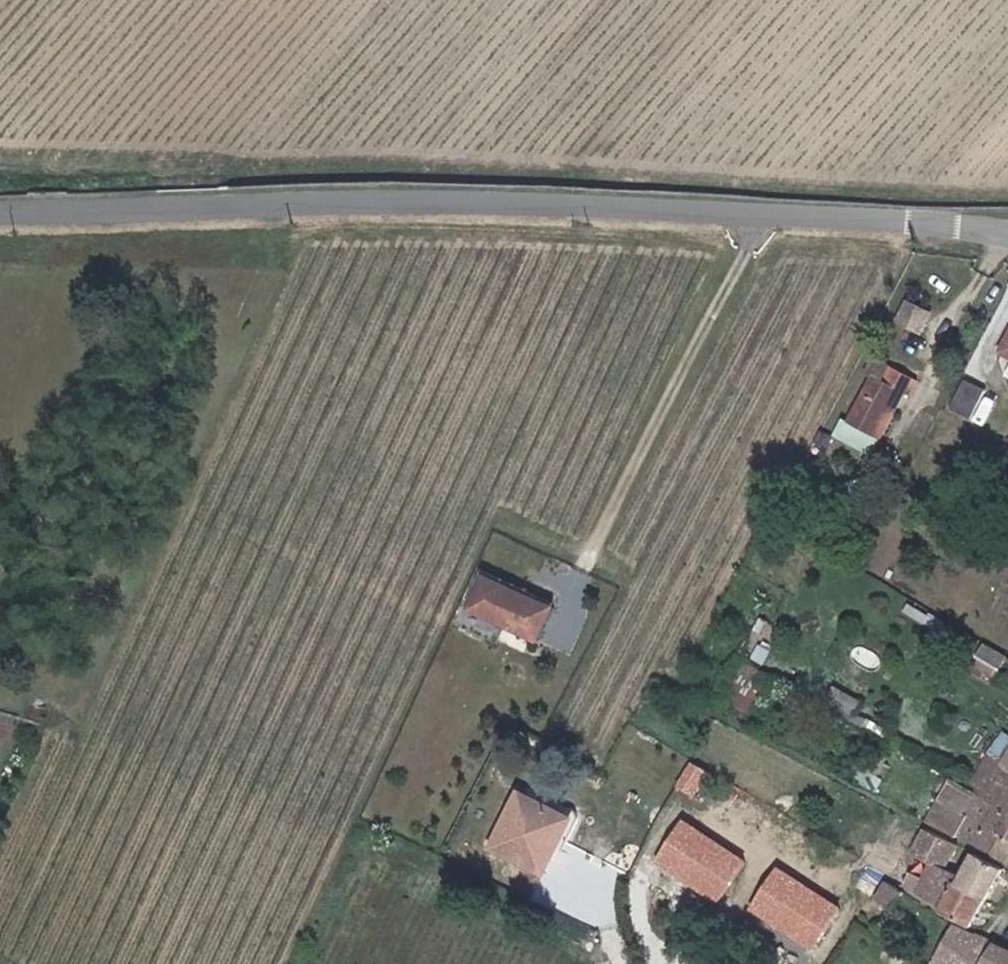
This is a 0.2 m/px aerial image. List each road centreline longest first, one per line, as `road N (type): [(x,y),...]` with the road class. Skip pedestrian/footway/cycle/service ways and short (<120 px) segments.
road 1 (tertiary): [(1007,234),(921,221),(592,205),(0,210)]

